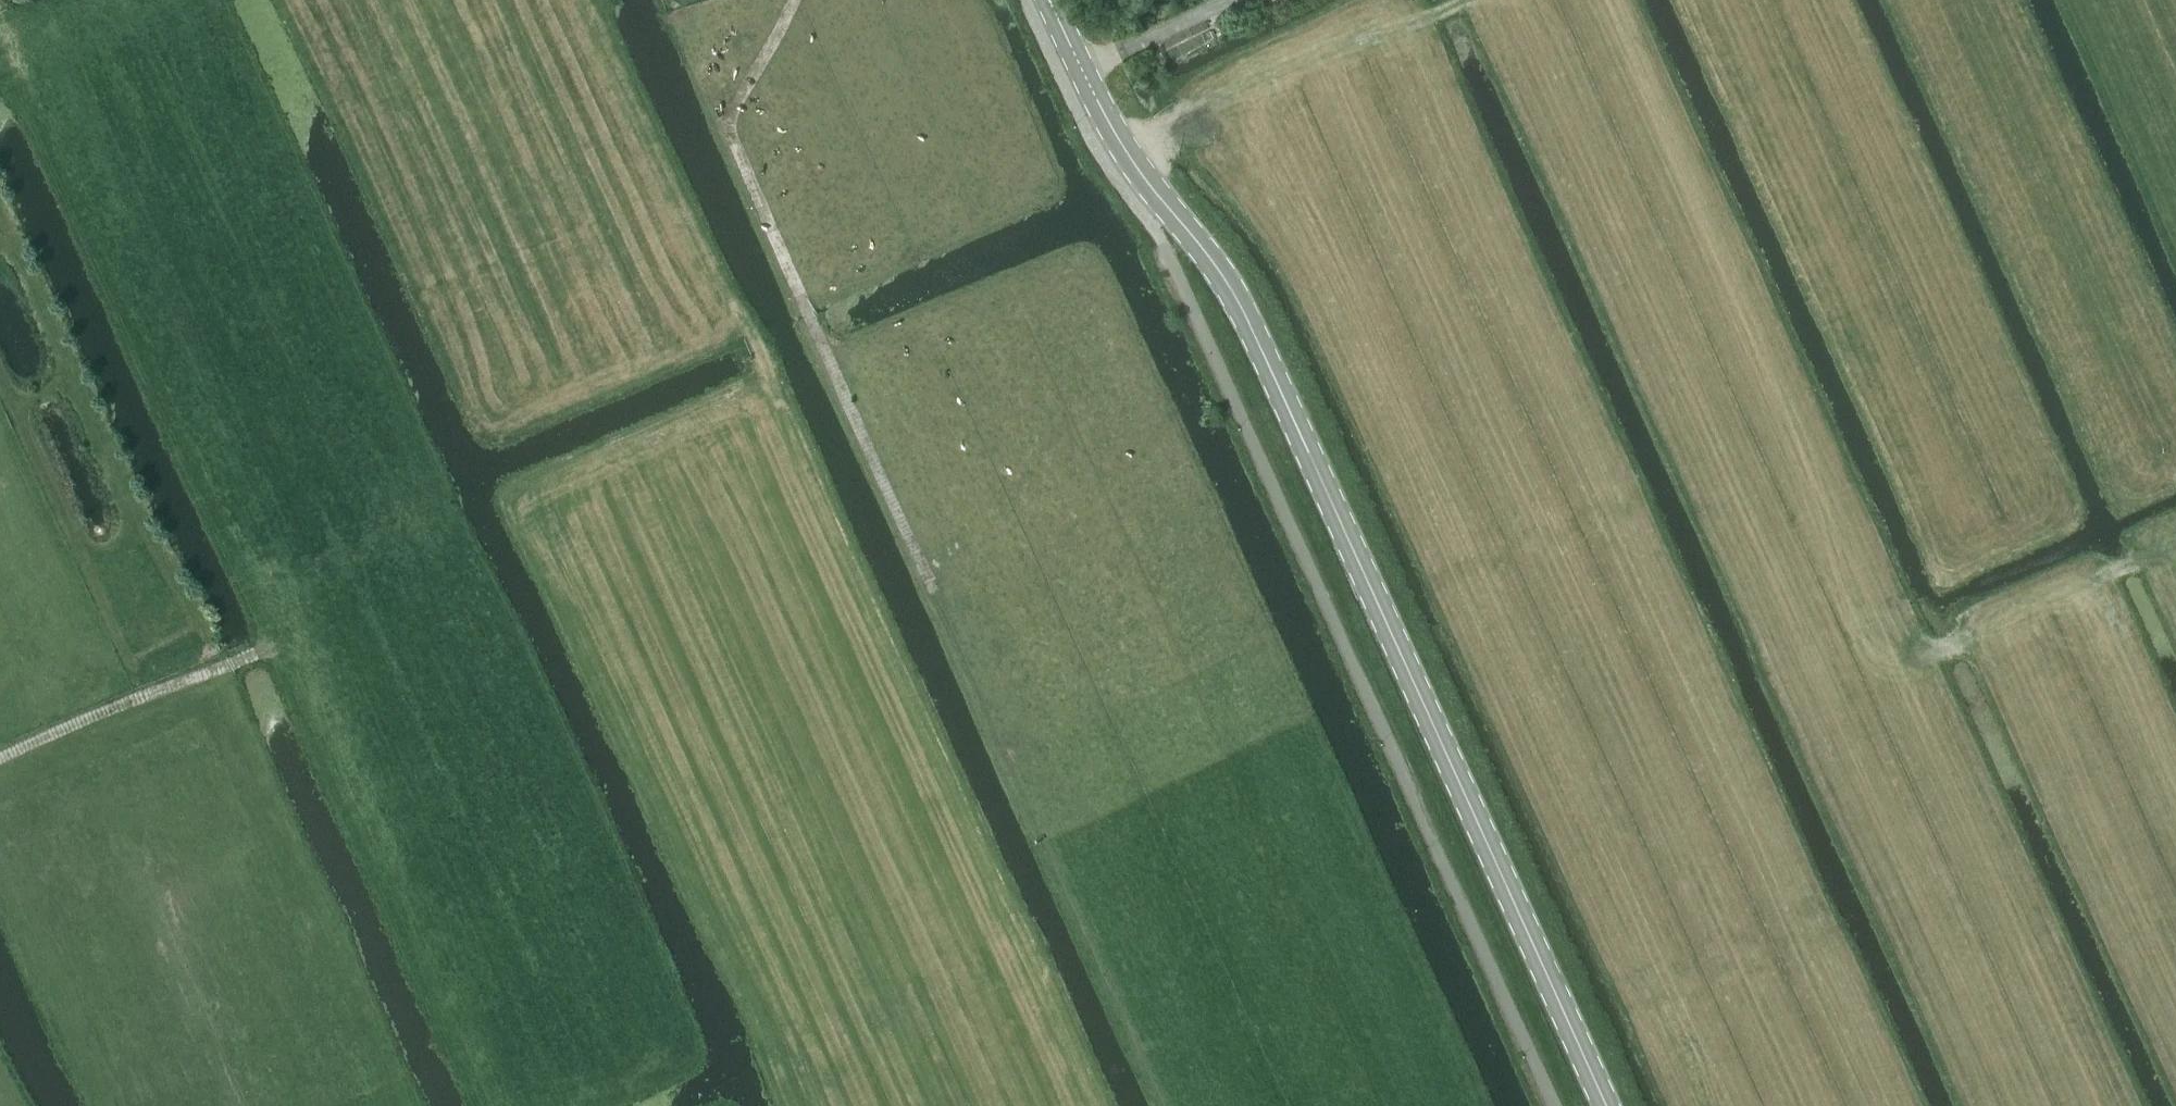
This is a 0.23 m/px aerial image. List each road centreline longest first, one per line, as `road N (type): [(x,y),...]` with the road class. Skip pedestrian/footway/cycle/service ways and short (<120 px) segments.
road 1 (secondary): [(1606,1105),(1255,334),(1227,282),(1145,181),(1048,0)]
road 2 (track): [(794,0),(737,99),(730,126),(929,576)]
road 3 (track): [(0,759),(275,644)]

